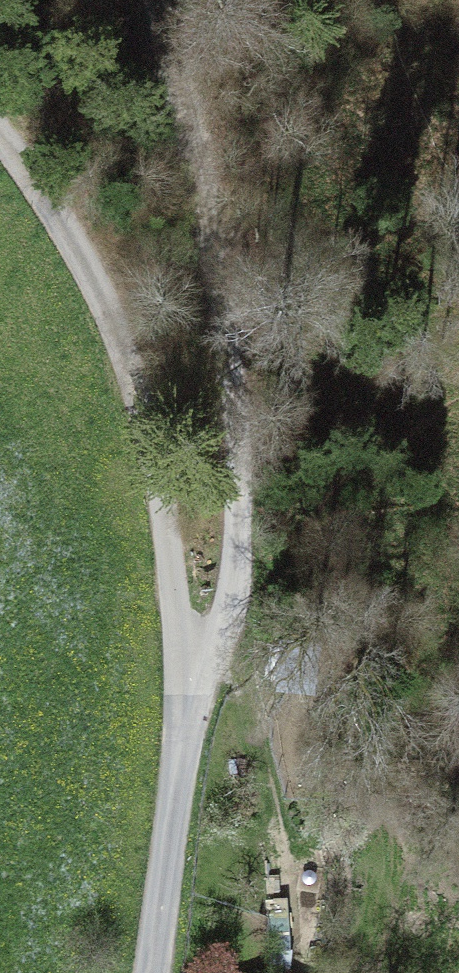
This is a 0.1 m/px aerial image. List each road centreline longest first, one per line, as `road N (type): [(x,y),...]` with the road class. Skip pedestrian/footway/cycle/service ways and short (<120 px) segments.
road 1 (unclassified): [(152,972),(189,678),(154,459),(119,333),(60,219),(0,133)]
road 2 (track): [(147,0),(203,204),(240,384),(235,569),(226,607),(189,678)]

